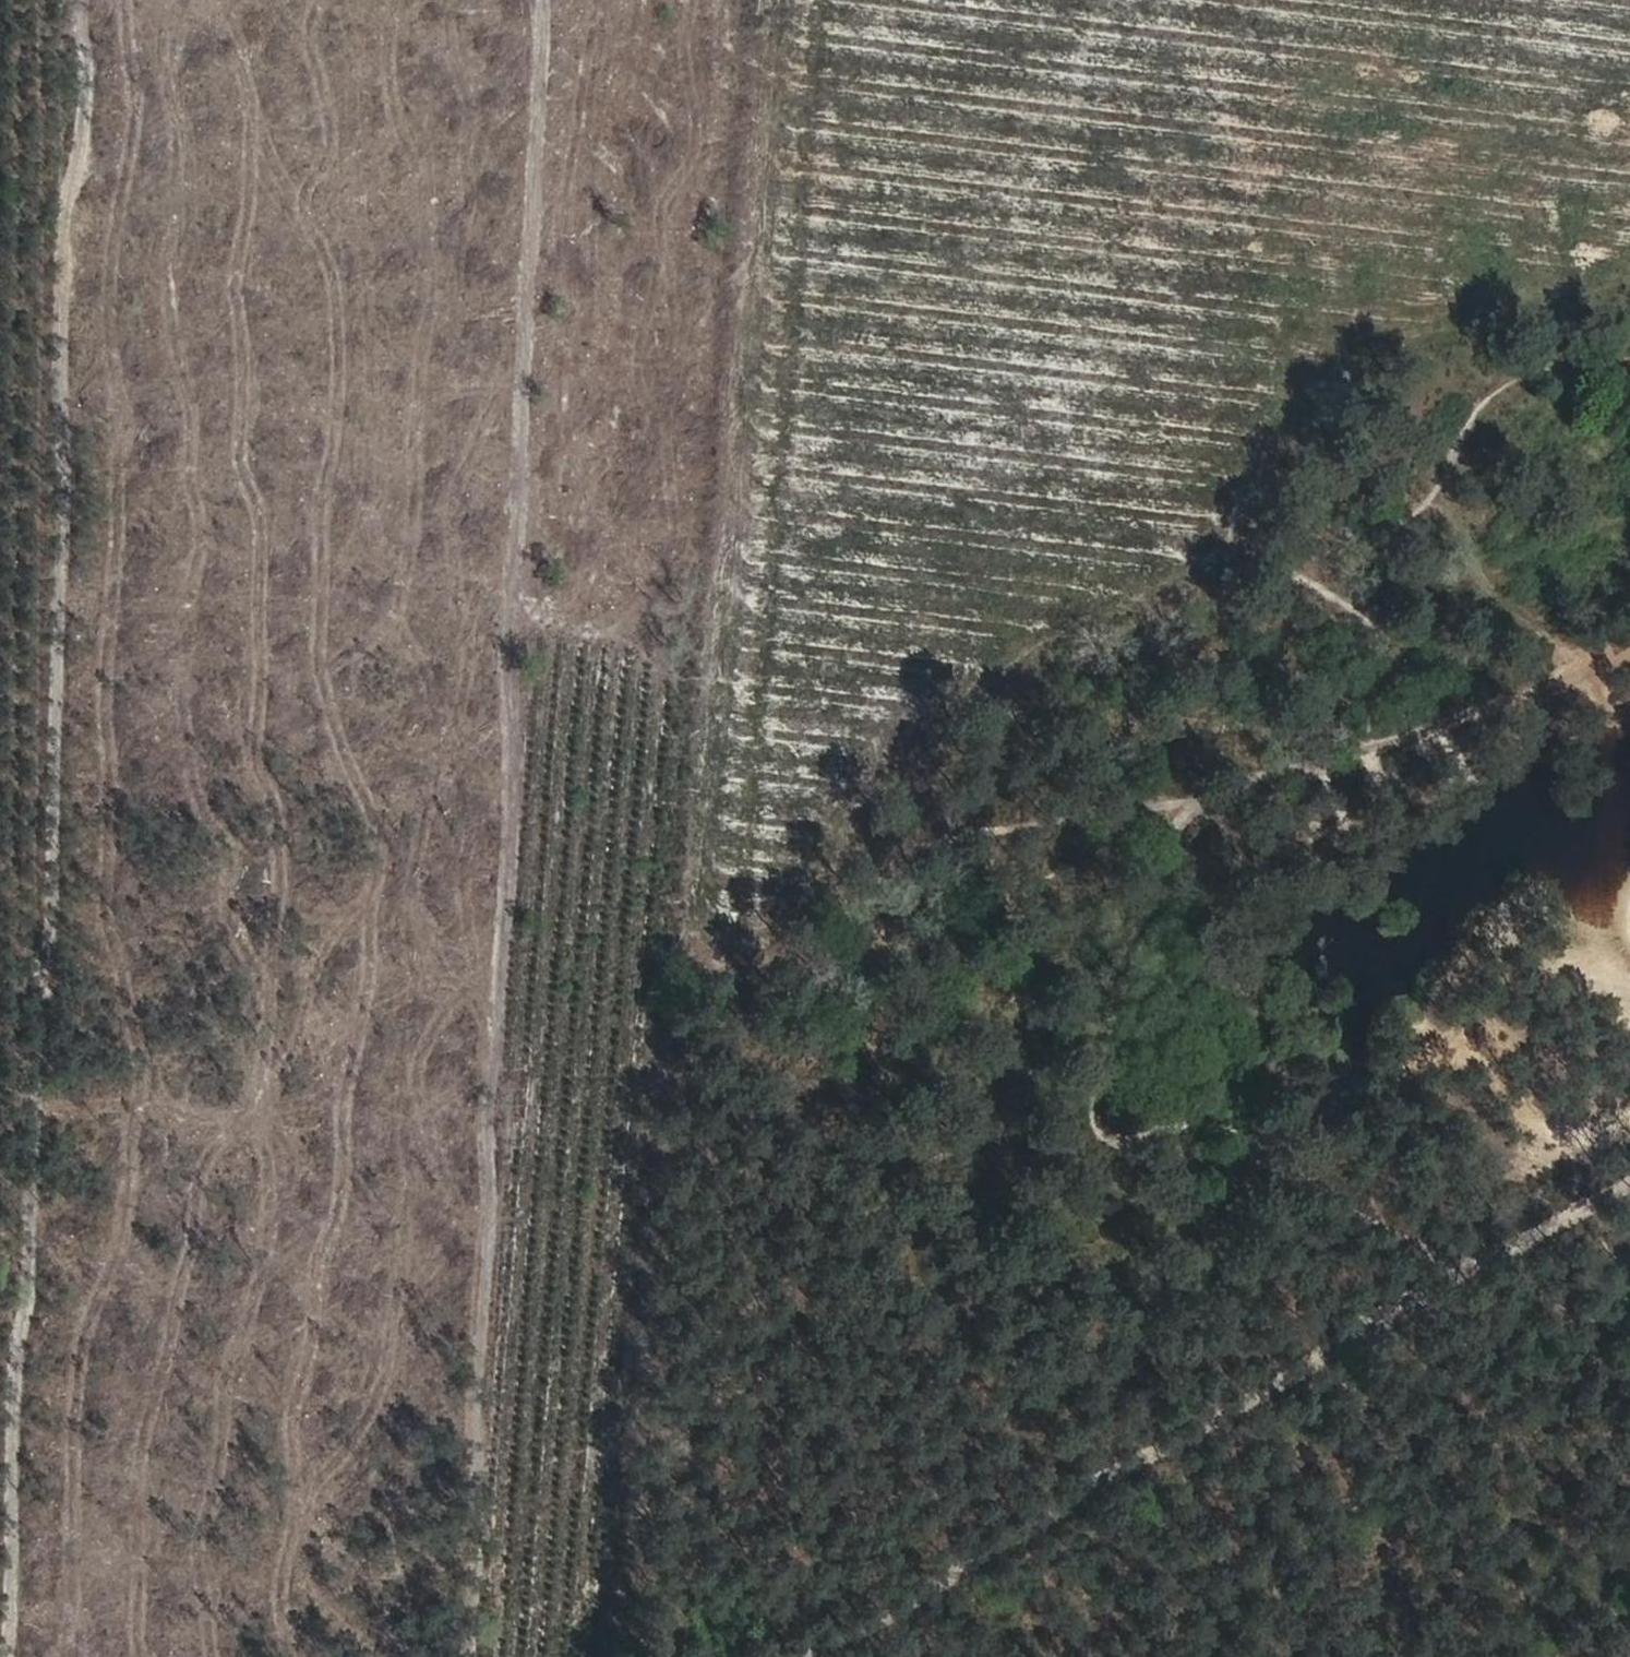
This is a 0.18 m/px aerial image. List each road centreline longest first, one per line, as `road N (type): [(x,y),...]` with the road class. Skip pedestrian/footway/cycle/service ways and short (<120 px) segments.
road 1 (track): [(86,0),(0,1647)]
road 2 (track): [(803,1656),(1629,1184)]

